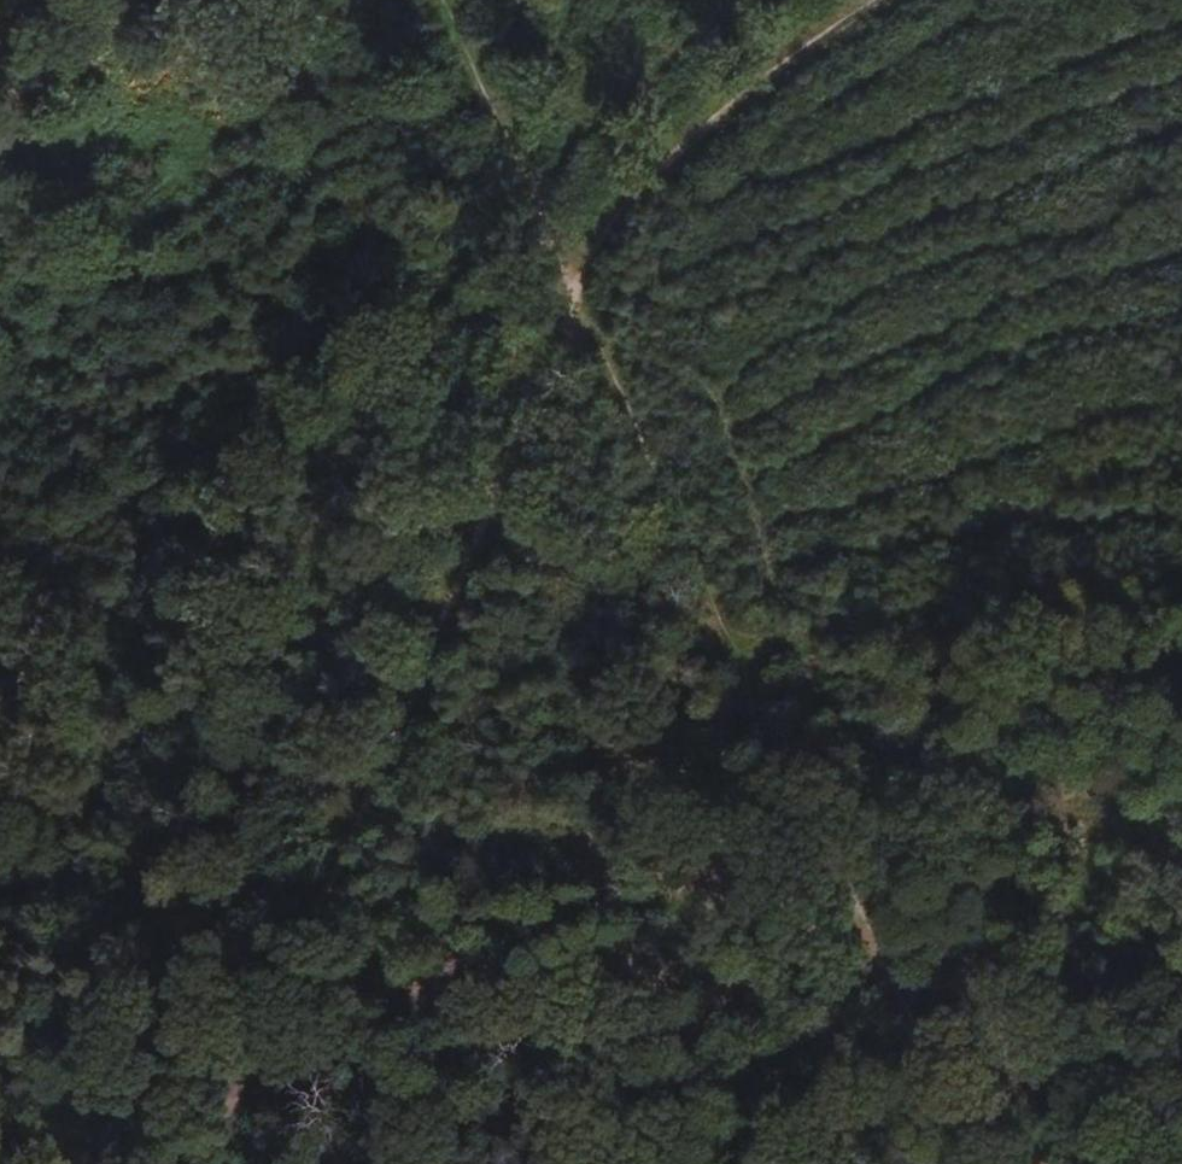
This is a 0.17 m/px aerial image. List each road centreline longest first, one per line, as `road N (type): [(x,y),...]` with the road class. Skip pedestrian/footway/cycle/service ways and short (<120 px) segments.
road 1 (track): [(191,1163),(410,702),(576,274),(683,147),(886,0)]
road 2 (track): [(972,1163),(766,645),(576,274),(453,0)]
road 3 (track): [(1181,573),(410,702)]

